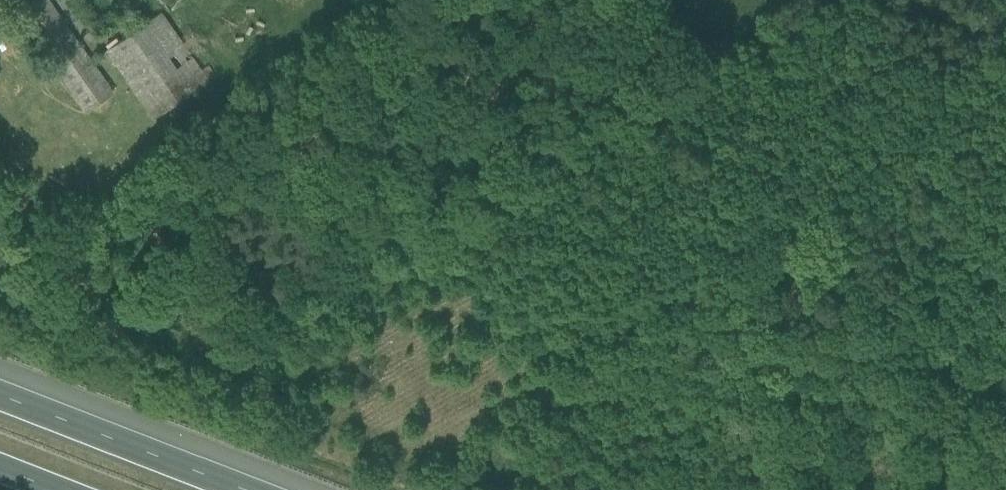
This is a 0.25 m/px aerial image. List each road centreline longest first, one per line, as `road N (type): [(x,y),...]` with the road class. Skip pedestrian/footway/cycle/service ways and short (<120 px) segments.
road 1 (motorway): [(272,489),(0,386)]

